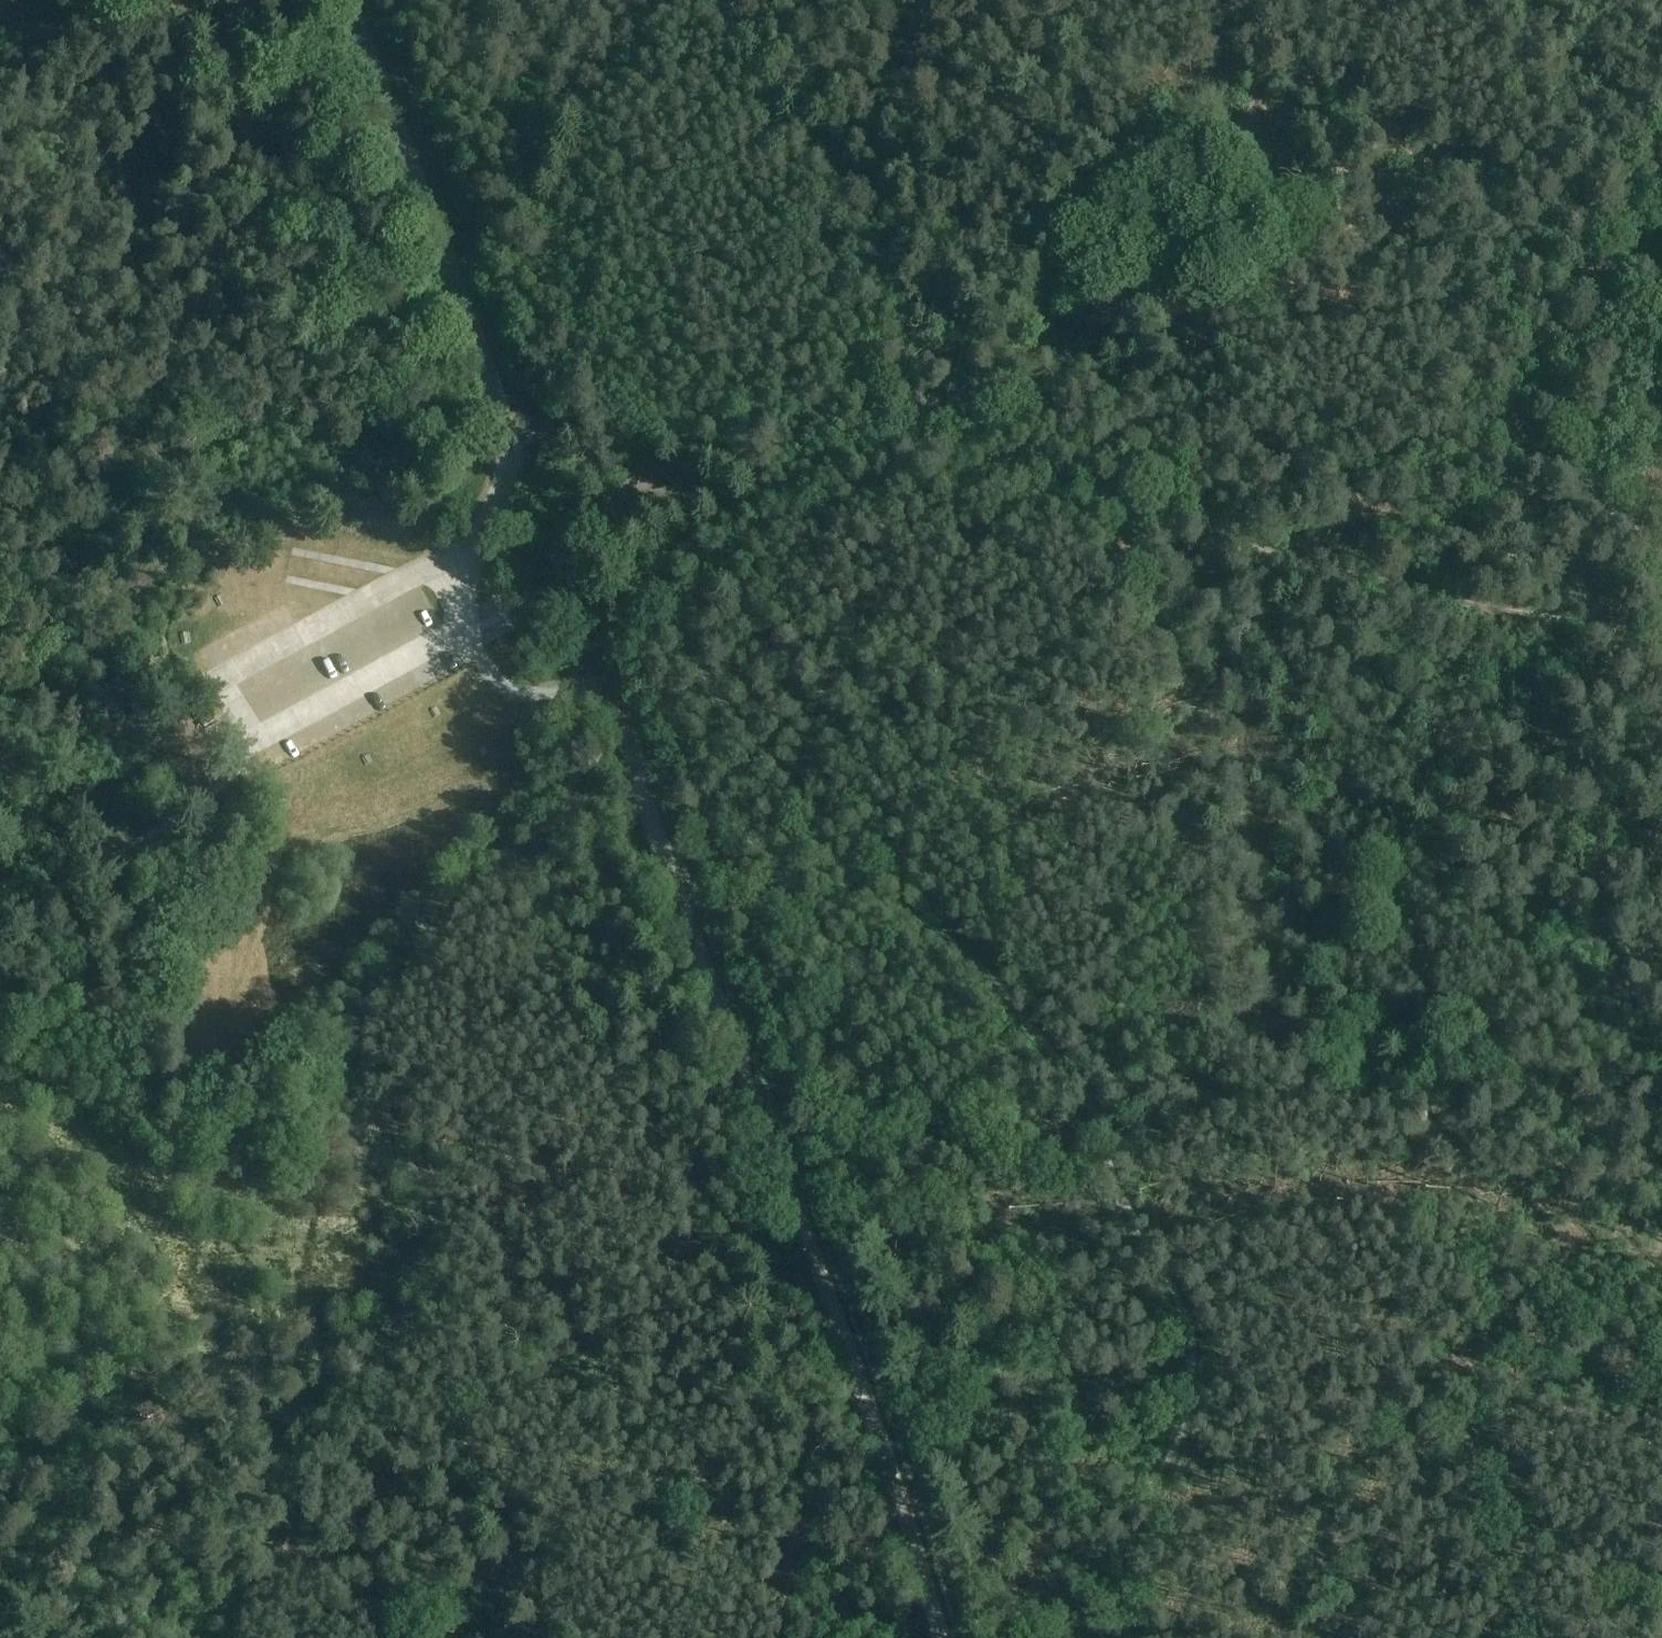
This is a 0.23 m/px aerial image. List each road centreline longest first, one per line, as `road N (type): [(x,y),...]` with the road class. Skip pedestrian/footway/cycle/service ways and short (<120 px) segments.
road 1 (track): [(760,506),(872,457),(915,446),(956,451),(1277,560),(1580,623)]
road 2 (unclassified): [(509,432),(346,0)]
road 3 (track): [(509,432),(554,429),(584,437),(673,485),(760,506)]
road 4 (unclassified): [(471,629),(492,673),(520,691),(557,698),(597,685),(617,695)]

